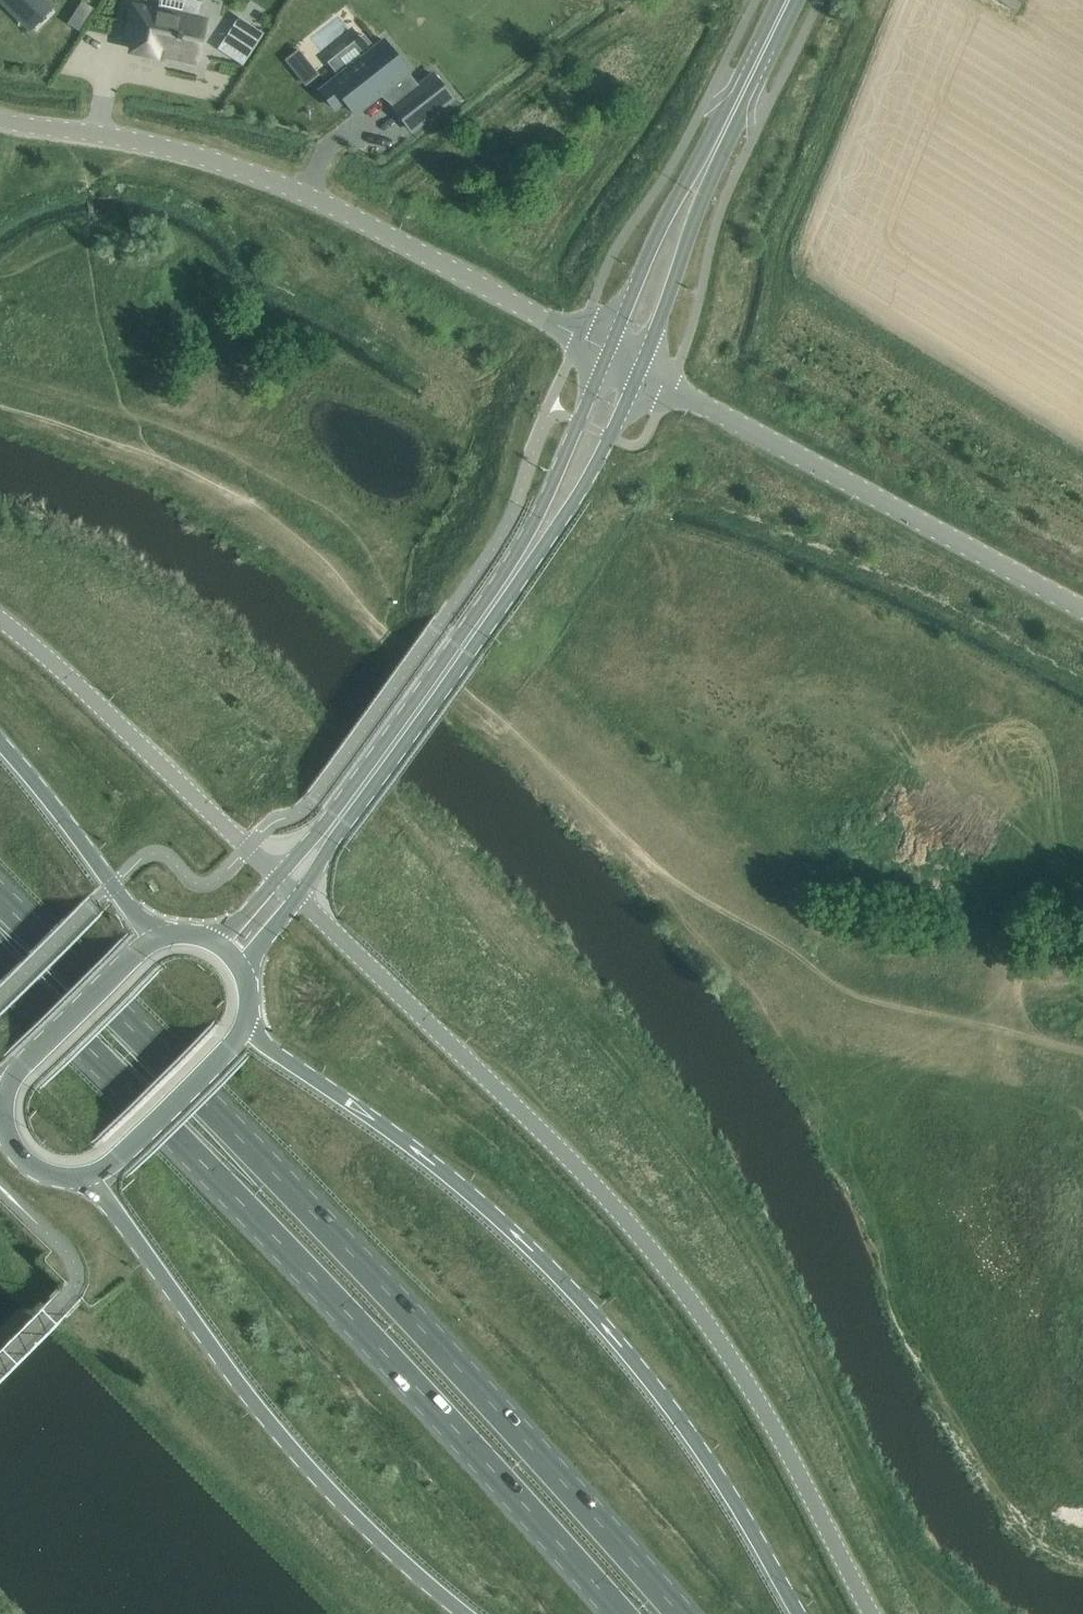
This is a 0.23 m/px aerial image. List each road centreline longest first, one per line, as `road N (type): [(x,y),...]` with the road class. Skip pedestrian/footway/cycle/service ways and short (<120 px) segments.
road 1 (trunk): [(678,1613),(268,1166),(0,899)]
road 2 (unclassified): [(878,1613),(745,1375),(647,1247),(299,890)]
road 3 (trunk): [(0,964),(188,1148),(619,1613)]
road 4 (trunk): [(796,1613),(689,1434),(576,1293),(431,1163),(249,1030)]
road 5 (unclassified): [(607,353),(260,176),(131,139),(0,119)]
road 6 (trunk): [(84,1182),(317,1482),(465,1613)]
road 7 (unclassified): [(1082,610),(640,371)]
road 8 (track): [(0,404),(163,459),(242,500),(312,551),(364,605)]
road 9 (unclassified): [(278,869),(0,624)]
road 10 (tertiary): [(328,826),(507,583)]
road 11 (trunk): [(161,938),(0,738)]
road 12 (tertiary): [(507,583),(568,508),(640,371)]
road 13 (tertiary): [(607,353),(507,583)]
road 14 (tertiary): [(640,371),(719,142)]
road 15 (tertiary): [(719,142),(662,221),(607,353)]
road 16 (tertiary): [(84,1182),(249,1030)]
road 17 (tertiary): [(161,938),(134,950),(24,1064),(6,1094)]
road 18 (track): [(1082,901),(1033,919),(993,1024)]
road 19 (tertiary): [(719,142),(787,0)]
road 20 (tertiary): [(6,1094),(6,1126),(33,1170),(84,1182)]

